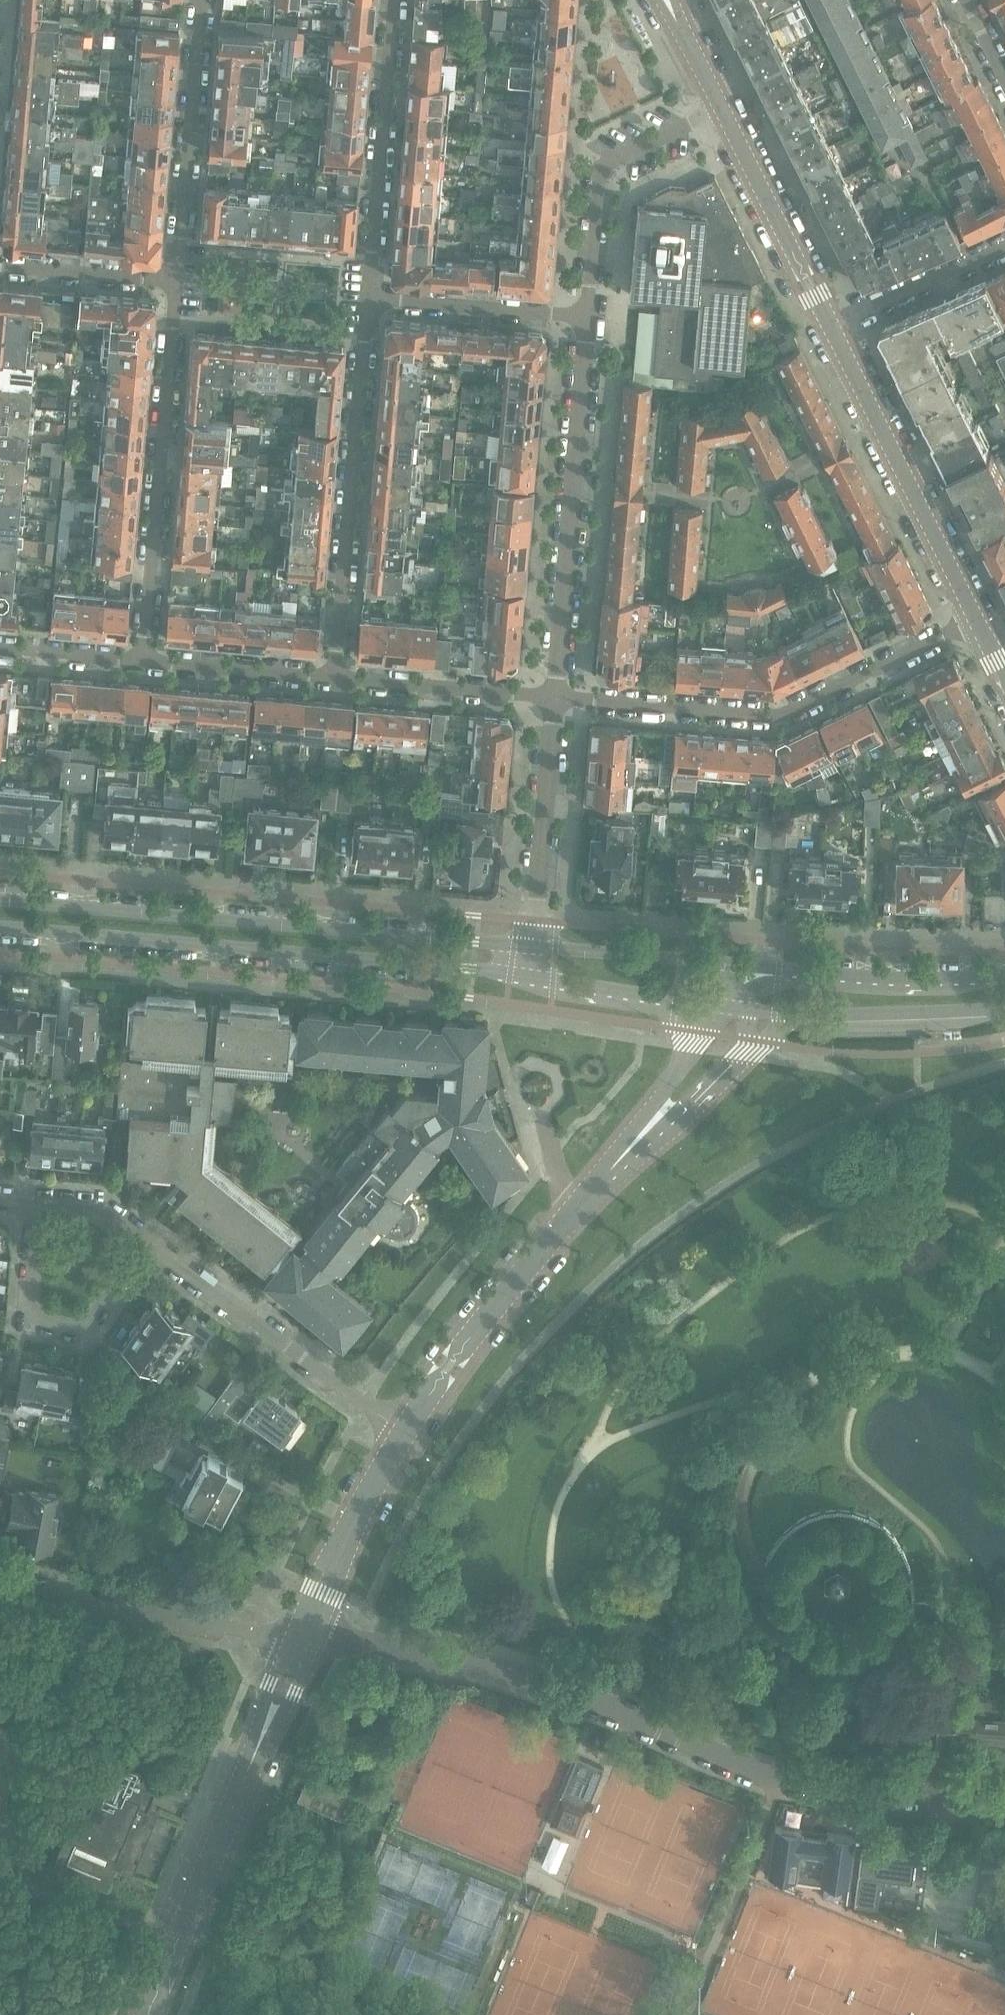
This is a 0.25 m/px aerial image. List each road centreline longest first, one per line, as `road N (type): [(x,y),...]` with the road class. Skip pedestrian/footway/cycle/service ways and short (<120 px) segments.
road 1 (residential): [(1004,1810),(779,1781),(533,1682),(299,1643)]
road 2 (secondary): [(535,945),(0,897)]
road 3 (secondary): [(0,927),(531,978)]
road 4 (residential): [(556,697),(772,716),(976,620)]
road 5 (unclassified): [(146,2014),(299,1643)]
road 6 (residential): [(177,280),(143,663)]
road 7 (residential): [(556,697),(588,316)]
road 8 (residential): [(335,678),(368,298)]
road 9 (residential): [(403,1432),(608,1172)]
road 10 (residential): [(976,620),(831,327)]
road 11 (residential): [(153,1245),(403,1432)]
road 12 (residential): [(299,1643),(0,1587)]
road 13 (residential): [(368,298),(394,0)]
road 14 (residential): [(722,109),(600,169),(588,316)]
road 15 (residential): [(203,0),(177,280)]
road 16 (residential): [(153,1245),(77,1331),(28,1318),(35,1203)]
road 17 (secondary): [(1004,976),(748,967)]
road 18 (residential): [(535,945),(556,697)]
road 19 (secondary): [(759,1012),(1004,1009)]
road 20 (residential): [(831,327),(722,109)]
road 21 (unclassified): [(299,1643),(403,1432)]
road 22 (residential): [(608,1172),(687,1111),(755,1042),(759,1012)]
road 23 (residential): [(556,697),(335,678)]
road 24 (residential): [(588,316),(368,298)]
road 25 (secondary): [(748,967),(535,945)]
road 26 (residential): [(725,1008),(608,1172)]
road 27 (secondary): [(531,978),(725,1008)]
road 28 (residential): [(335,678),(143,663)]
road 29 (residential): [(831,327),(1004,248)]
road 30 (residential): [(0,265),(177,280)]
road 31 (residential): [(143,663),(0,650)]
road 32 (residential): [(35,1203),(101,1208),(153,1245)]
road 33 (residential): [(722,109),(668,0)]

